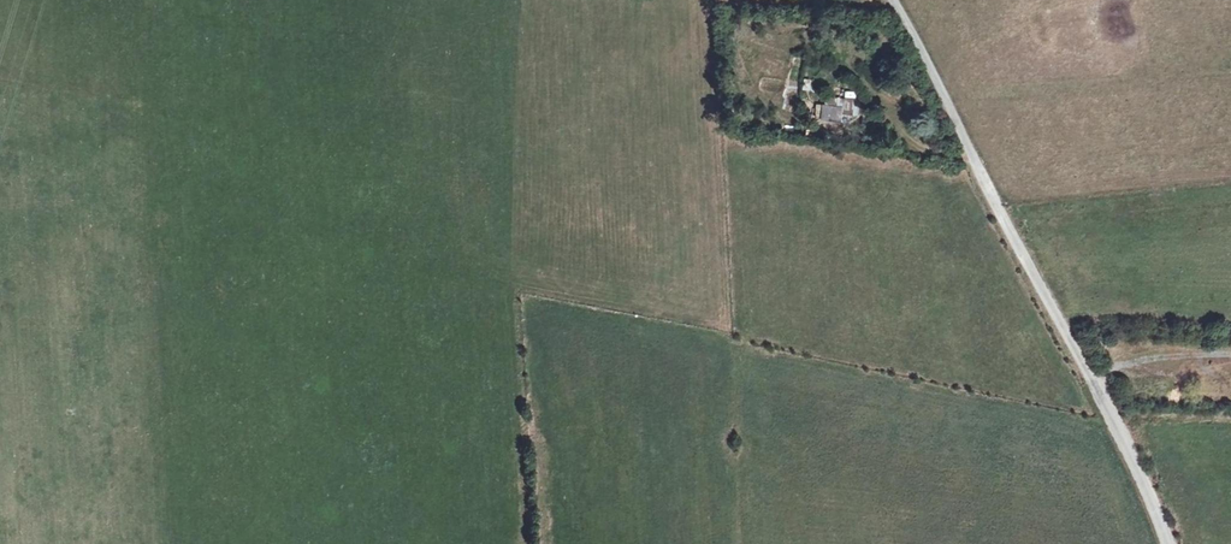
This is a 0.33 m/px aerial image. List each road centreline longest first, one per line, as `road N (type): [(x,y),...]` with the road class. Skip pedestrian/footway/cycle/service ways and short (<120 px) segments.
road 1 (track): [(890,0),(1089,376)]
road 2 (unclassified): [(1089,376),(1170,543)]

